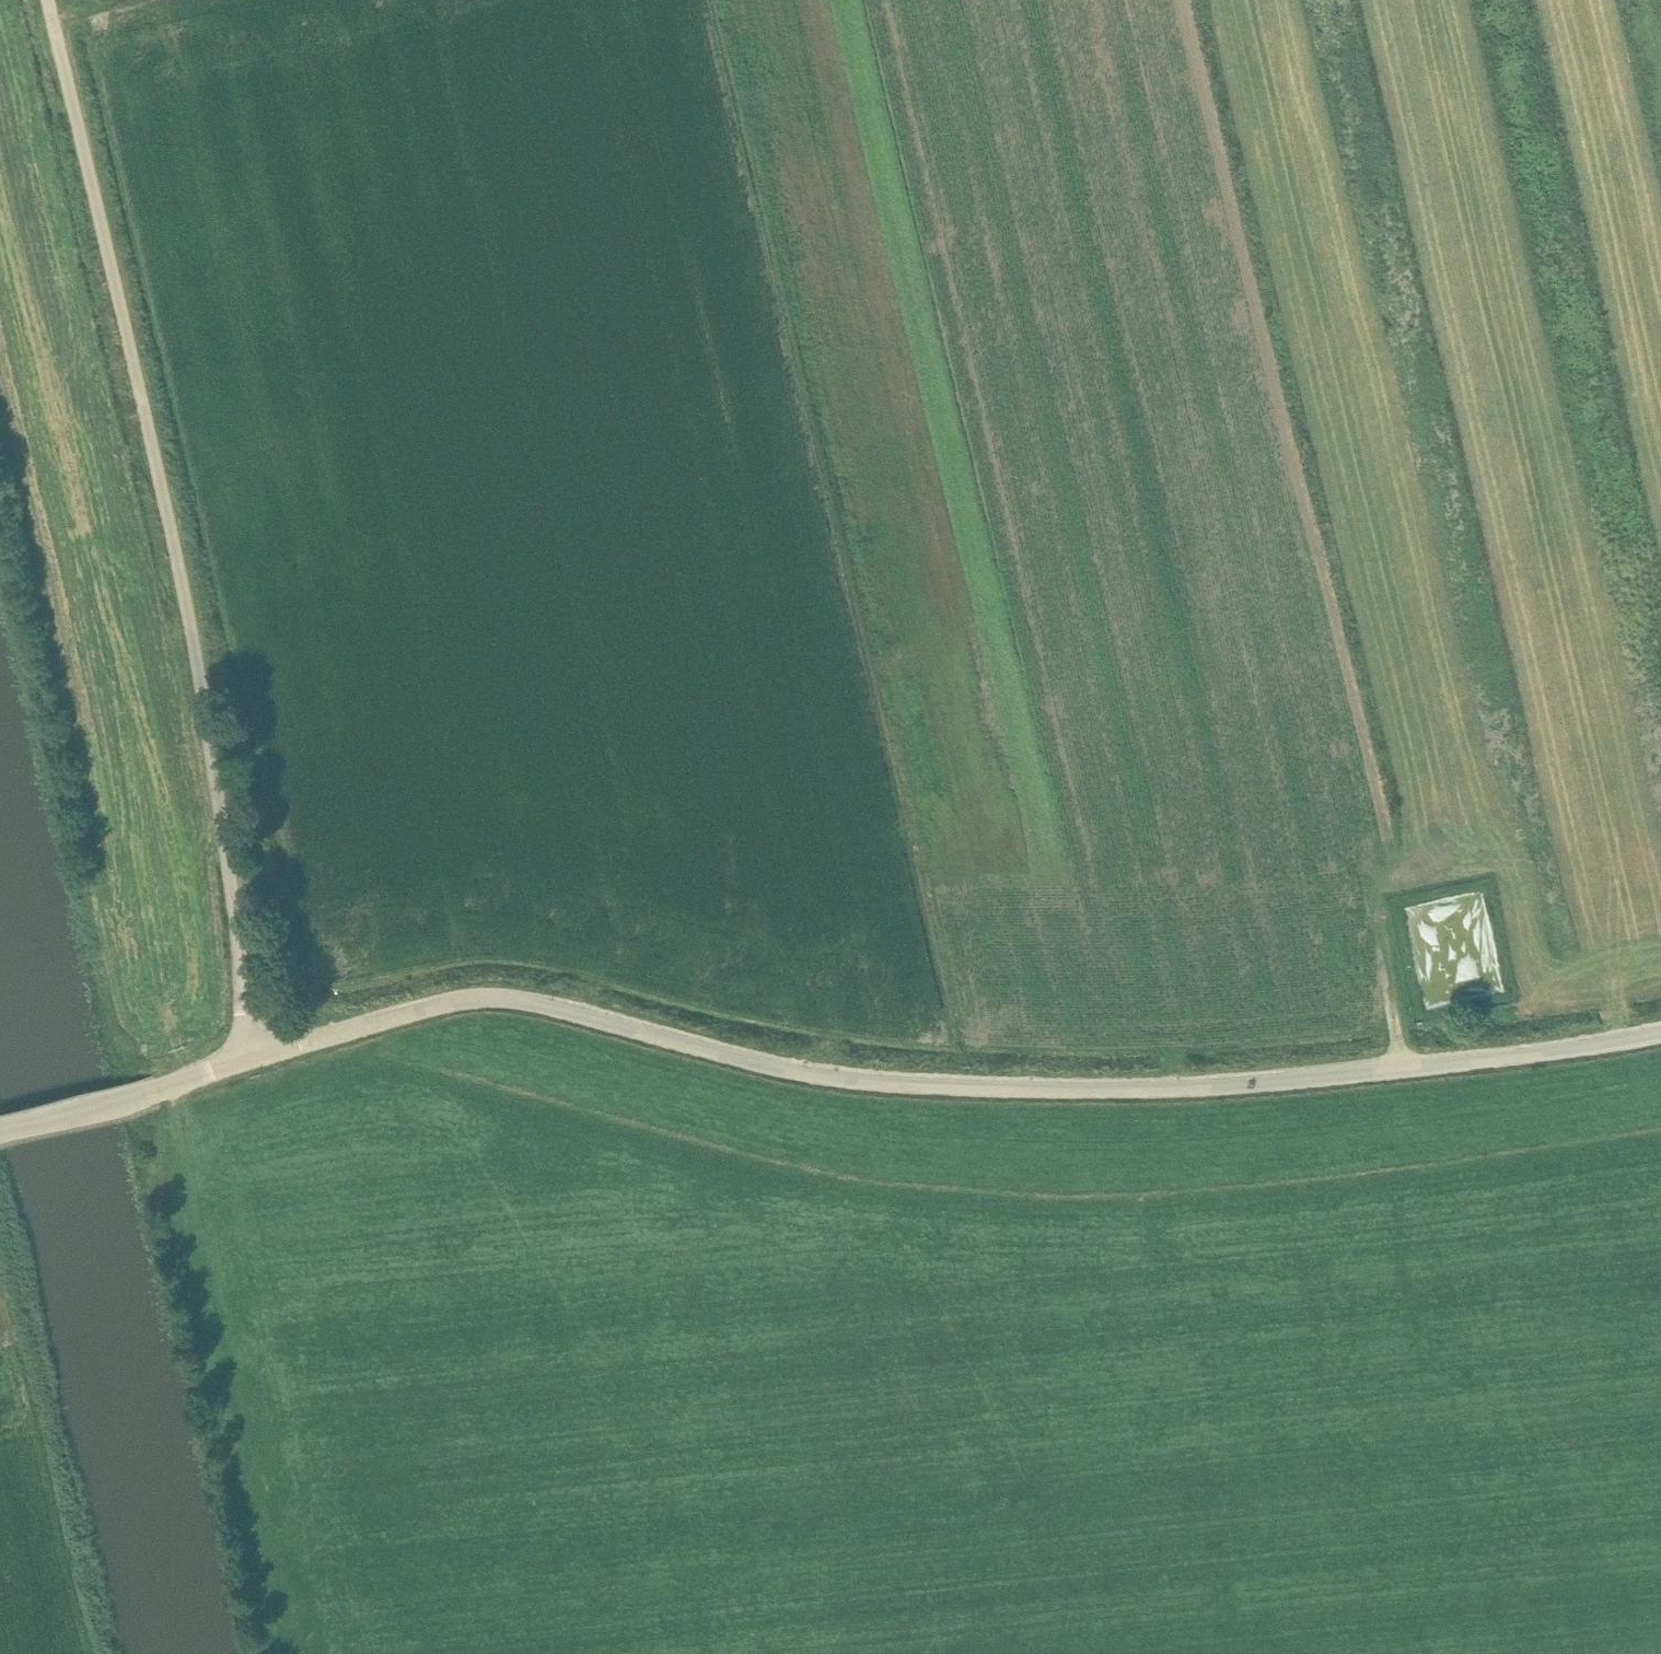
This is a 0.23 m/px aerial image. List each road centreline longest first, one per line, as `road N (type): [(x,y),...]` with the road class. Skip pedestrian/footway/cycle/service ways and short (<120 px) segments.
road 1 (unclassified): [(253,1053),(480,999),(528,1002),(843,1081),(946,1087),(1287,1081),(1453,1068),(1660,1033)]
road 2 (unclassified): [(253,1053),(199,681),(48,0)]
road 3 (unclassified): [(0,1126),(158,1090),(253,1053)]

